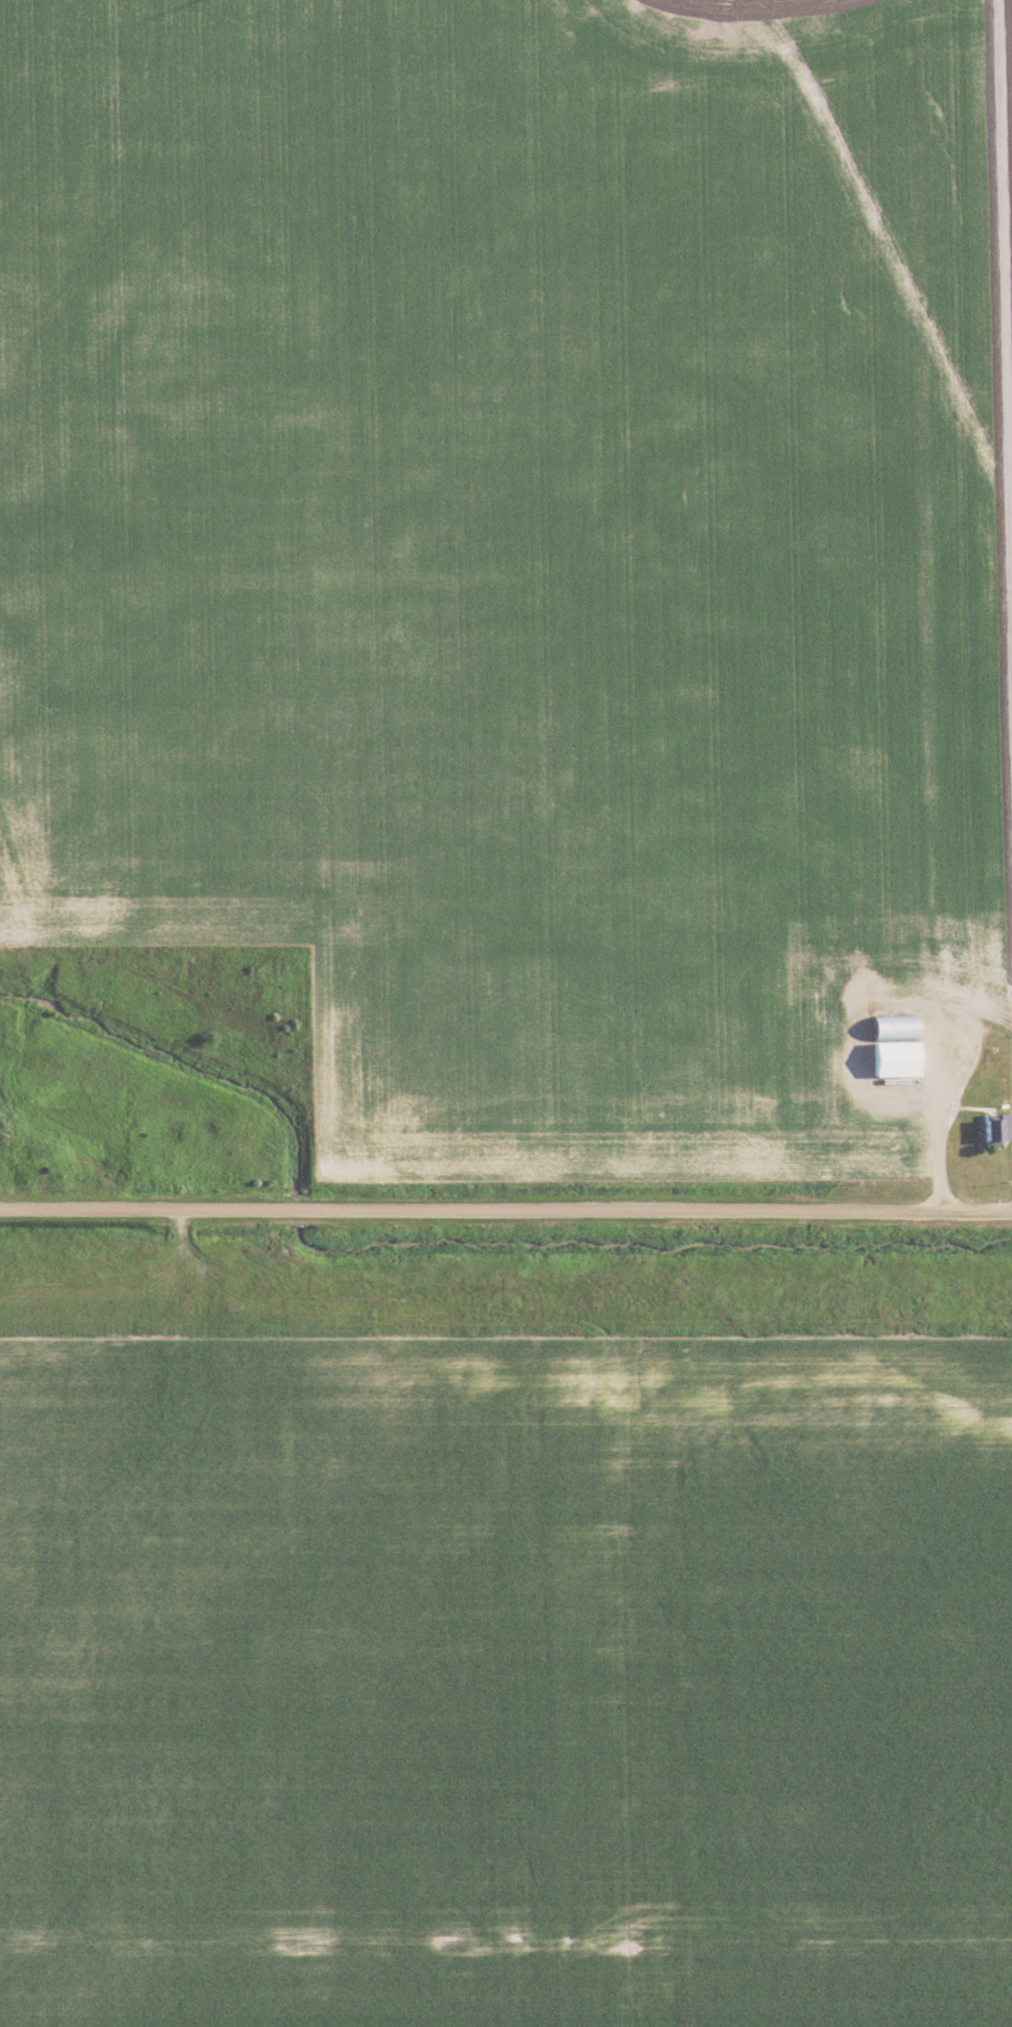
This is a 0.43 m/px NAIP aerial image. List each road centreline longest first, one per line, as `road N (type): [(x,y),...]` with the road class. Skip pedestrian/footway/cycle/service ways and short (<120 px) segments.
road 1 (residential): [(0,1213),(1011,1212)]

